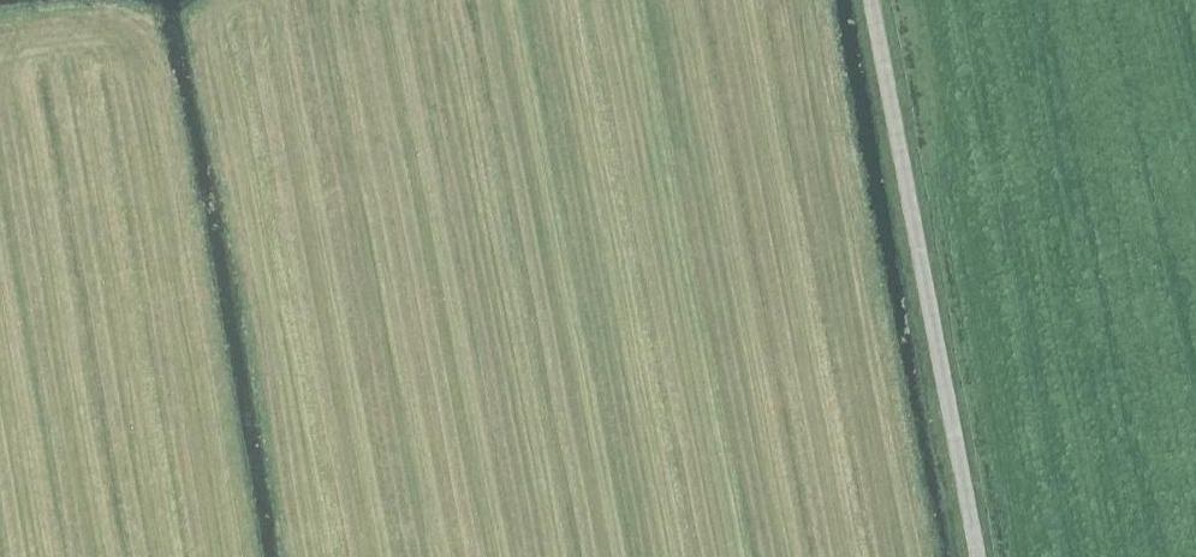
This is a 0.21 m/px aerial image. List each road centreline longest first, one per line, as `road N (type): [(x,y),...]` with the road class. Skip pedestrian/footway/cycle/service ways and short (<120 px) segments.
road 1 (unclassified): [(983,556),(875,0)]

